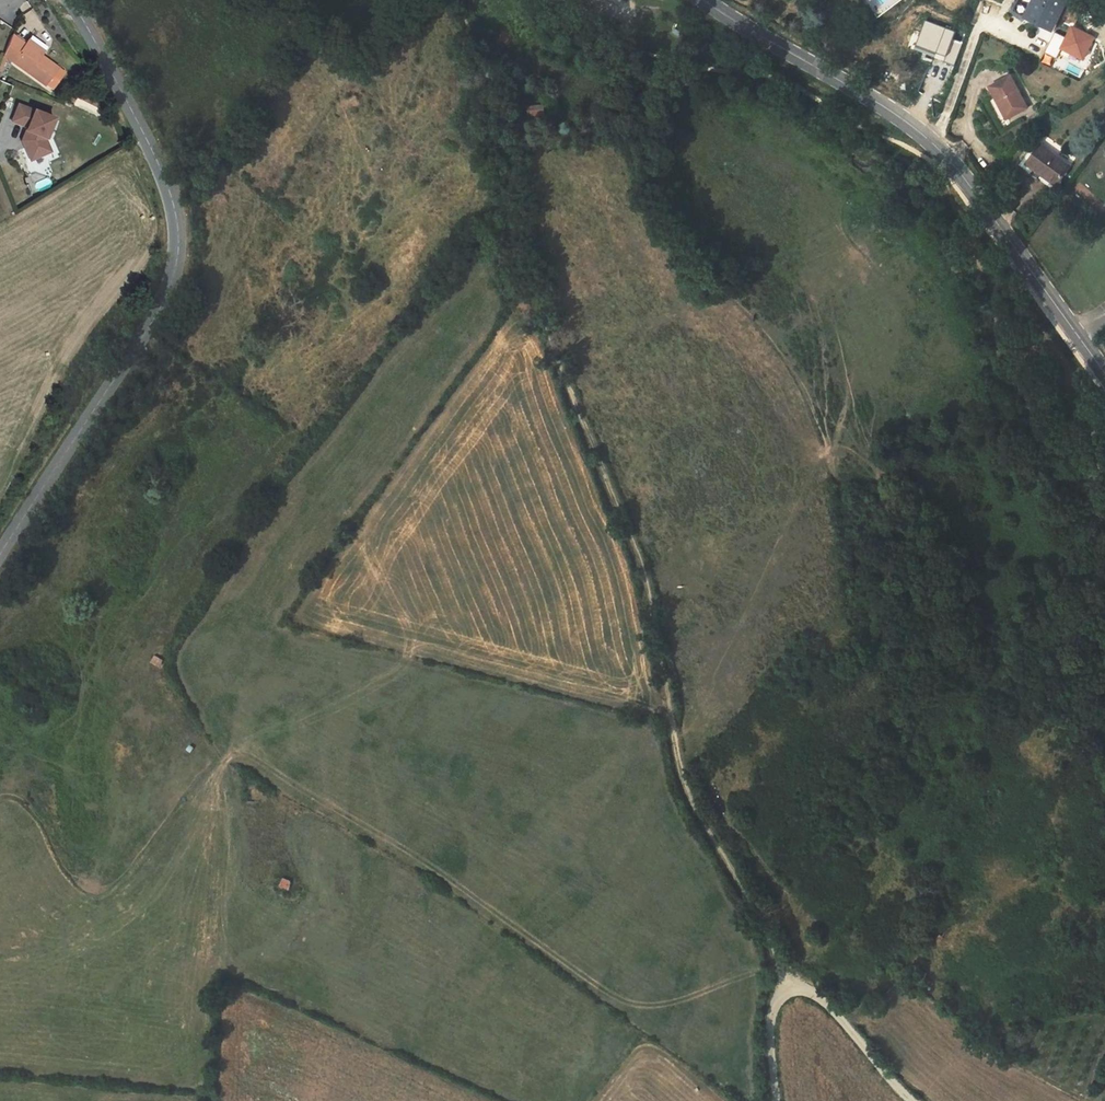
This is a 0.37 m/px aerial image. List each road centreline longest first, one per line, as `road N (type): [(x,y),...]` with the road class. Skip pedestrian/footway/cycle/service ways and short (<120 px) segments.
road 1 (primary): [(0,549),(136,342),(176,264),(167,185),(70,0)]
road 2 (primary): [(703,0),(920,132),(1104,368)]
road 3 (unclassified): [(912,1100),(832,1009),(798,988),(775,1002),(771,1023),(776,1100)]

